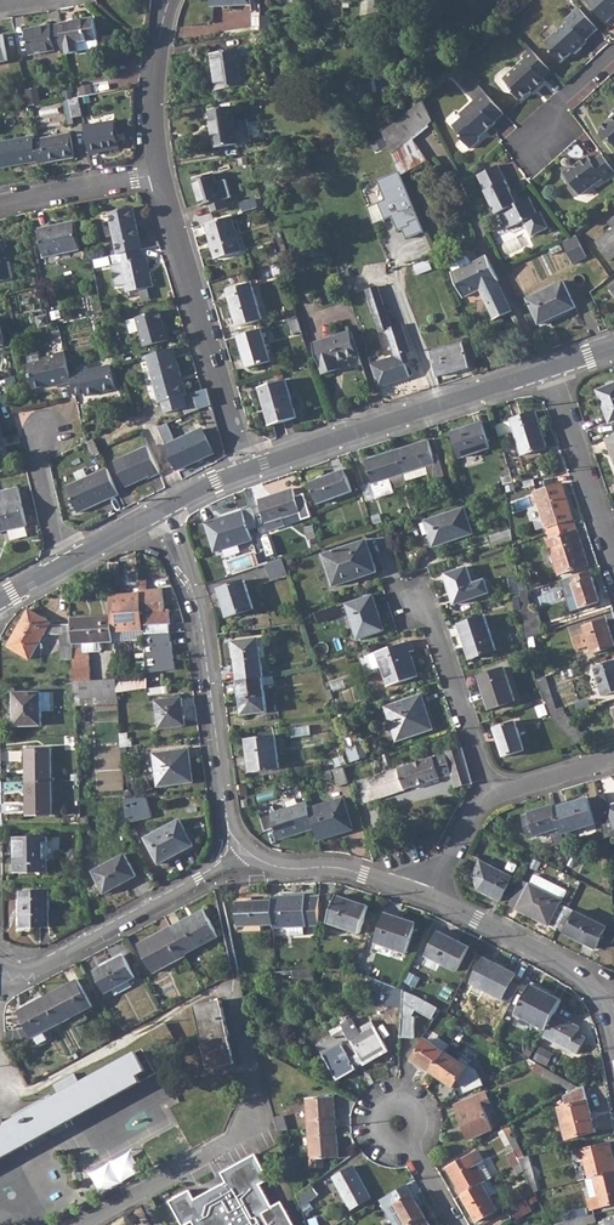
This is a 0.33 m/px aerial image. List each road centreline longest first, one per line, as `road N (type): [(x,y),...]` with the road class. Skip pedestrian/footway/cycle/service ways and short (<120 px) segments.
road 1 (residential): [(247,859),(230,822),(200,599),(166,509)]
road 2 (residential): [(83,1224),(241,1141),(253,1101),(237,992)]
road 3 (residential): [(249,470),(552,369)]
road 4 (residential): [(159,177),(249,470)]
road 5 (residential): [(6,967),(43,964),(247,859)]
road 6 (residential): [(431,898),(583,978),(608,1015),(613,1041)]
road 7 (residential): [(420,604),(491,795)]
road 8 (residential): [(613,554),(552,369)]
road 9 (residential): [(247,859),(292,872),(339,870),(431,898)]
road 10 (residential): [(171,0),(155,95),(159,177)]
road 11 (residential): [(159,177),(0,209)]
road 12 (residential): [(49,432),(38,444),(64,566)]
road 13 (residential): [(613,758),(491,795)]
road 14 (residential): [(491,795),(431,898)]

